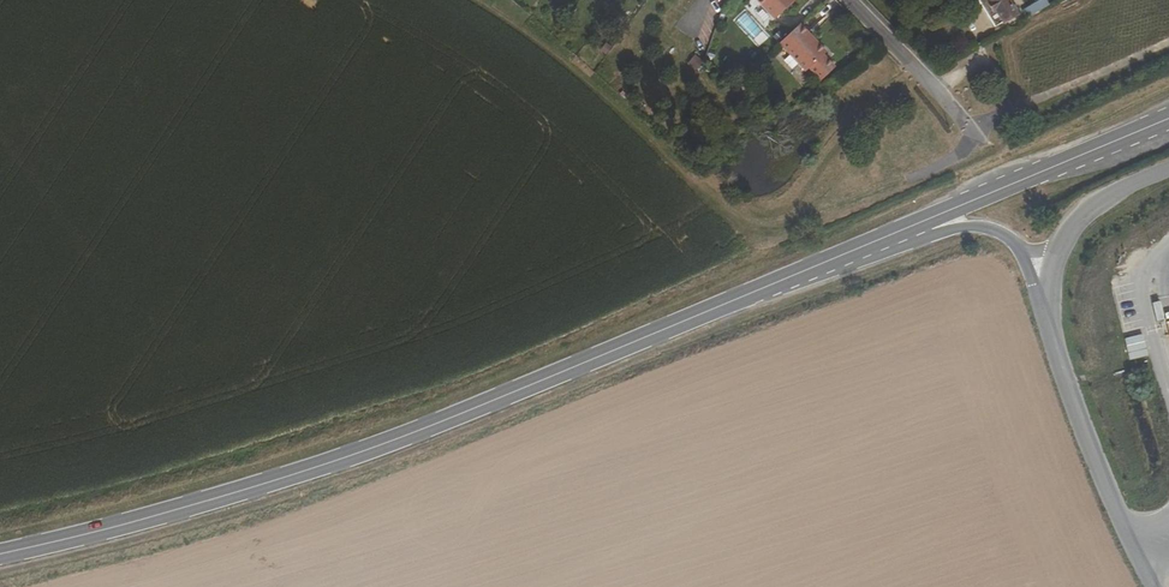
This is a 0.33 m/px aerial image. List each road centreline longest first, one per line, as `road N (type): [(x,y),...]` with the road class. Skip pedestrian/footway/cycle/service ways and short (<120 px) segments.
road 1 (tertiary): [(915,226),(403,438),(196,505),(0,555)]
road 2 (track): [(1168,43),(1047,97),(872,196),(768,233),(732,226),(592,91),(467,0)]
road 3 (tertiary): [(1168,119),(915,226)]
road 4 (unclassified): [(1153,586),(1079,421),(1053,339)]
road 5 (residential): [(974,139),(849,0)]
road 6 (unclassified): [(1168,170),(1102,198),(1072,225),(1060,250)]

